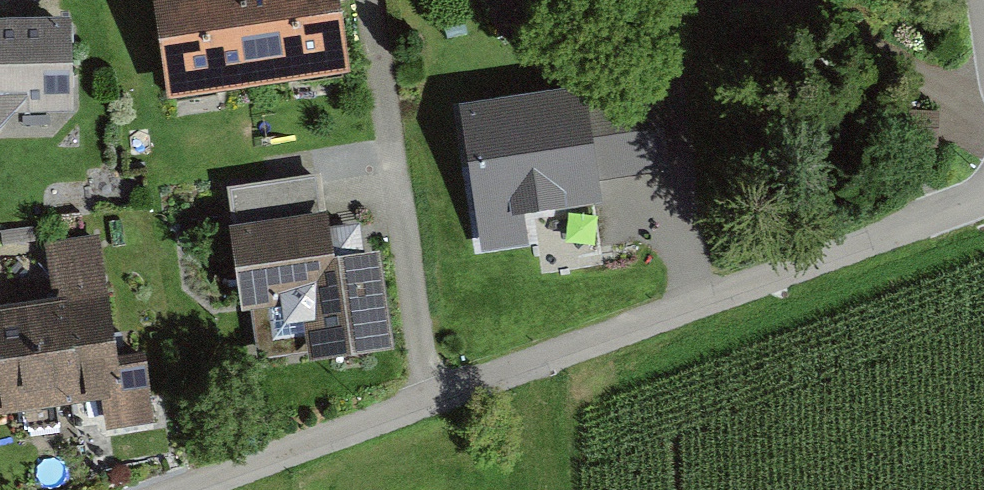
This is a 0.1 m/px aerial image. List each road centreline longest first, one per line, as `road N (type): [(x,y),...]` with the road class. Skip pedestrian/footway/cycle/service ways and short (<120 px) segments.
road 1 (residential): [(174,489),(983,197)]

